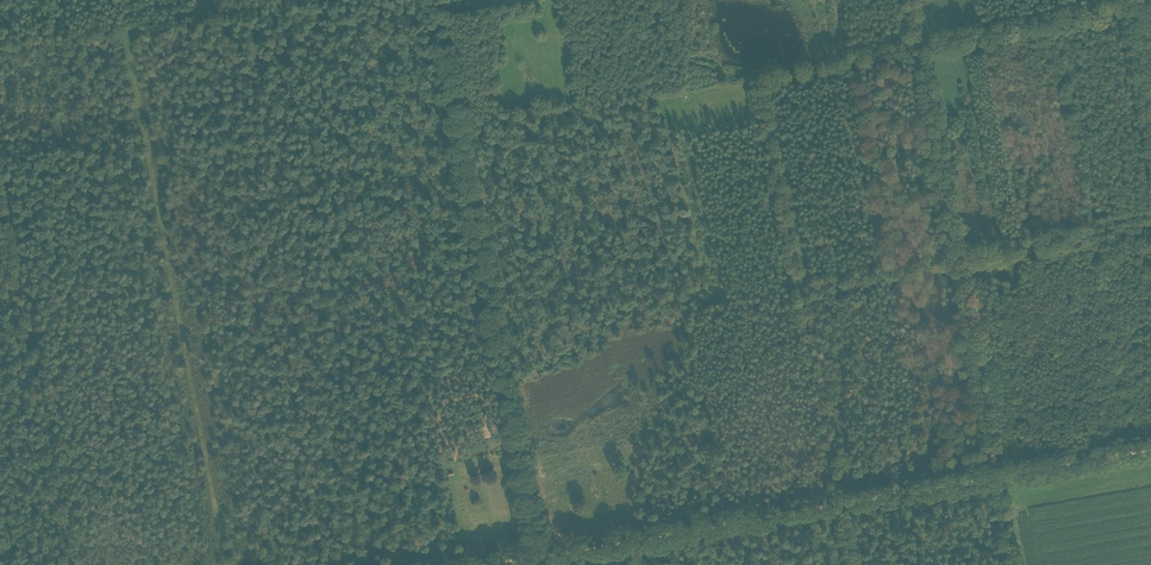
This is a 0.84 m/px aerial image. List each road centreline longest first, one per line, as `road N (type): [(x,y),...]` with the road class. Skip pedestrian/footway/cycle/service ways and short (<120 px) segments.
road 1 (track): [(838,503),(758,79),(1138,8)]
road 2 (track): [(1150,448),(541,556)]
road 3 (track): [(127,41),(226,564)]
road 4 (track): [(921,47),(996,476)]
road 5 (track): [(0,216),(68,564)]
road 6 (track): [(541,556),(510,399)]

